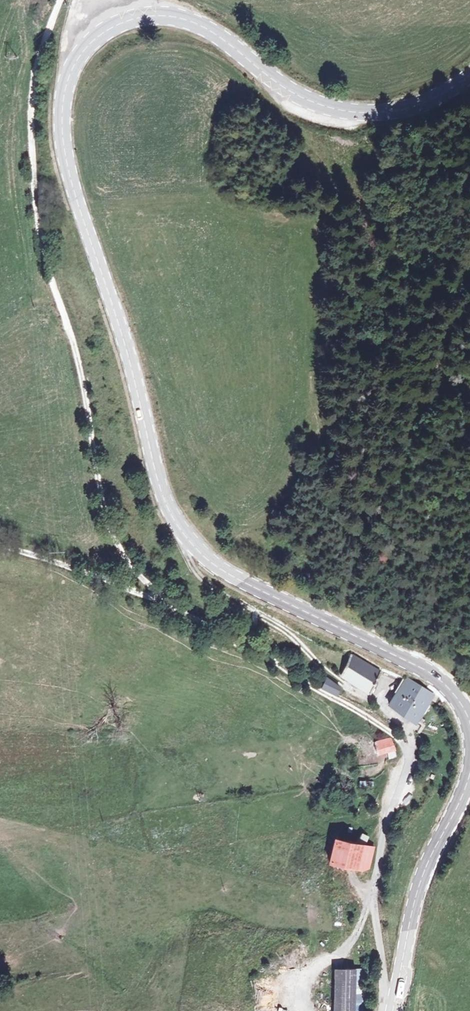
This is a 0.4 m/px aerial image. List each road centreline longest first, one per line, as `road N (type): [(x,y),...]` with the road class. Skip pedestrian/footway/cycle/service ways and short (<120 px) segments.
road 1 (track): [(60,0),(31,101),(39,230),(76,353),(114,536),(146,581),(187,614),(360,712),(407,748)]
road 2 (secondary): [(109,24),(69,66),(63,146),(172,516),(219,566),(432,676),(461,709),(469,745)]
road 3 (secondary): [(469,75),(413,109),(353,112),(302,97),(188,18),(146,13),(109,24)]
road 4 (track): [(184,534),(205,578),(408,729),(407,748)]
road 5 (residential): [(407,748),(406,780),(379,864),(388,1010)]
road 6 (secondary): [(469,757),(419,885),(392,1010)]
road 7 (track): [(0,546),(164,597)]

